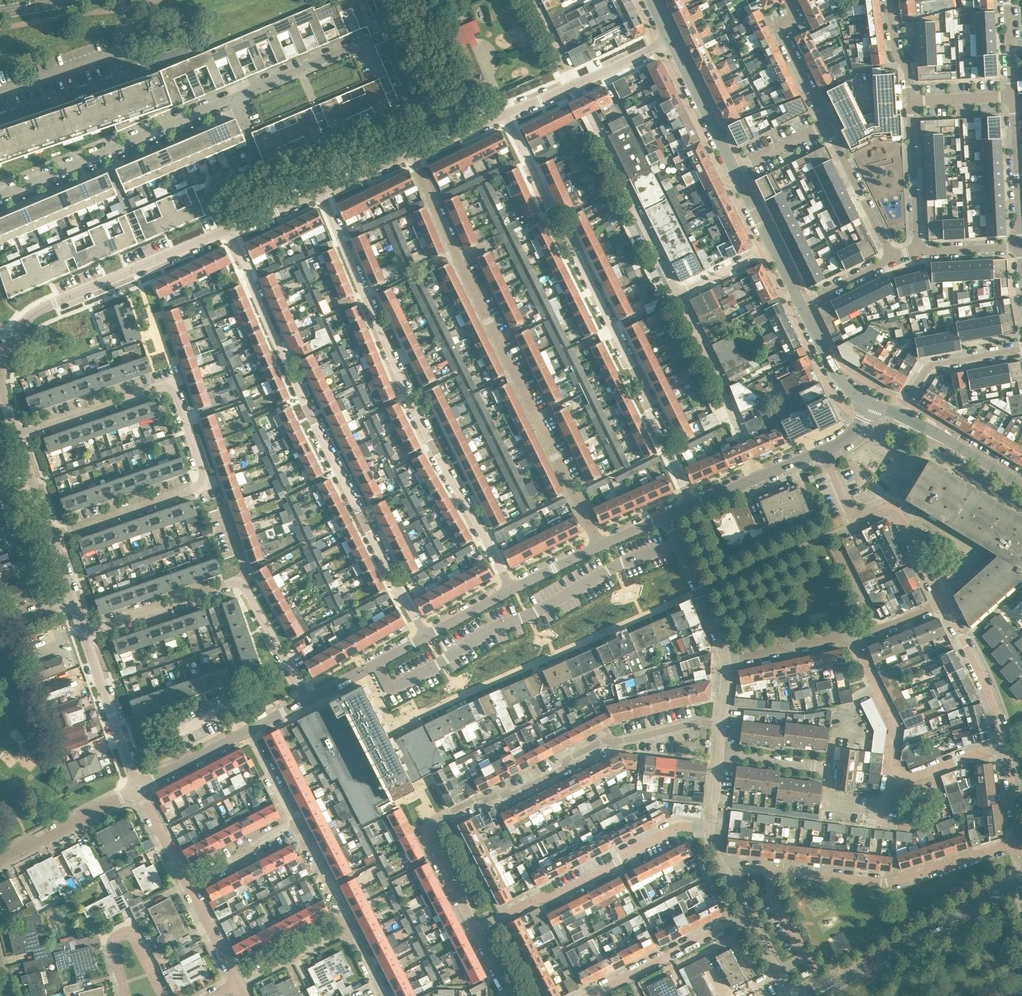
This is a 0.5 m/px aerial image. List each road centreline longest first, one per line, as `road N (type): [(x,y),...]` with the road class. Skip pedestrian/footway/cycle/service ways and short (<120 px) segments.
road 1 (residential): [(427,636),(314,424),(229,230)]
road 2 (residential): [(510,589),(405,389),(322,193)]
road 3 (residential): [(600,546),(412,154)]
road 4 (residential): [(692,505),(506,115)]
road 5 (unclassified): [(0,195),(370,45),(381,71)]
road 6 (residential): [(421,827),(480,798),(513,795),(607,739),(721,724)]
road 7 (residential): [(725,879),(771,870),(891,882),(1019,840)]
road 8 (residential): [(476,930),(675,827),(711,827)]
road 9 (residential): [(944,601),(991,697),(1019,840)]
road 10 (unclassified): [(13,336),(54,303),(229,230)]
road 11 (residential): [(677,293),(575,85)]
road 12 (residential): [(821,995),(1021,879)]
road 13 (residential): [(728,661),(853,635),(944,601)]
road 14 (residential): [(944,601),(898,514),(853,514),(821,450)]
road 15 (residential): [(759,477),(677,293)]
road 16 (residential): [(588,995),(743,914)]
road 17 (unclassified): [(0,92),(111,54),(124,0)]
road 18 (residential): [(13,436),(171,382)]
road 19 (residential): [(48,535),(206,482)]
road 20 (unclassified): [(139,786),(84,632)]
road 21 (residential): [(84,632),(237,581)]
road 22 (residential): [(728,661),(666,517)]
road 23 (unclassified): [(0,858),(139,786)]
road 24 (residential): [(825,123),(892,259)]
road 25 (residential): [(918,252),(910,101)]
road 26 (residential): [(1021,247),(1012,97)]
road 27 (residential): [(902,415),(933,366),(1021,350)]
road 28 (unclassified): [(733,169),(671,39)]
road 29 (unclassified): [(166,995),(126,933),(113,944),(126,995)]
road 30 (residential): [(308,701),(237,581)]
road 31 (residential): [(1021,483),(902,415)]
road 32 (residential): [(787,0),(792,15),(782,34),(825,123)]
road 33 (residential): [(308,701),(427,636)]
road 34 (residential): [(238,984),(351,926)]
road 35 (unclassified): [(872,403),(835,375),(801,304)]
road 36 (unclassified): [(139,786),(248,733)]
road 37 (residential): [(188,884),(293,824)]

